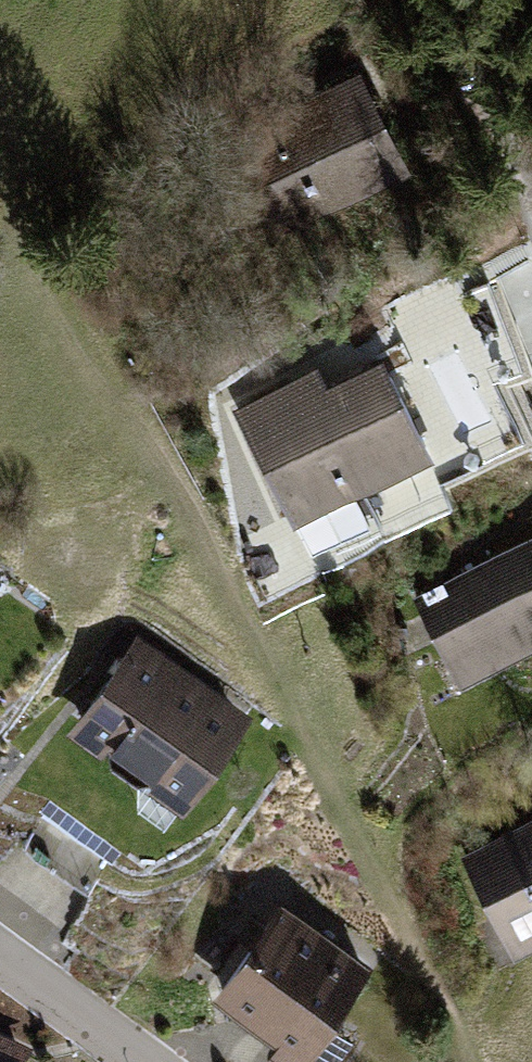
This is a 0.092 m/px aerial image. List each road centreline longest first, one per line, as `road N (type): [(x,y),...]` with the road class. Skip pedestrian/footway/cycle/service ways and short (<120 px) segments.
road 1 (track): [(467,1061),(0,157)]
road 2 (residential): [(531,199),(470,38)]
road 3 (residential): [(139,1061),(0,960)]

